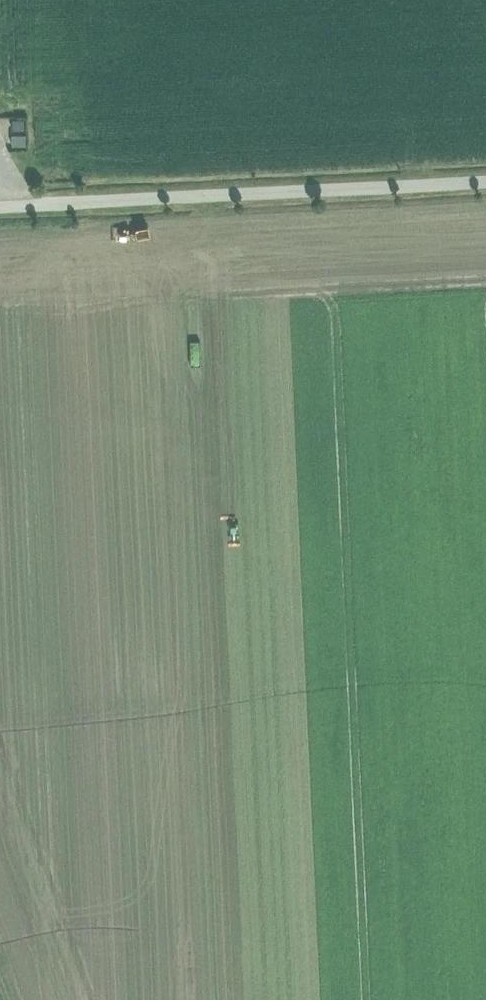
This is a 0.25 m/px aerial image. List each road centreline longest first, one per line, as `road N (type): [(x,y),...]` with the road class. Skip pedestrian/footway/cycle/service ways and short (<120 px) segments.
road 1 (unclassified): [(485,183),(0,207)]

